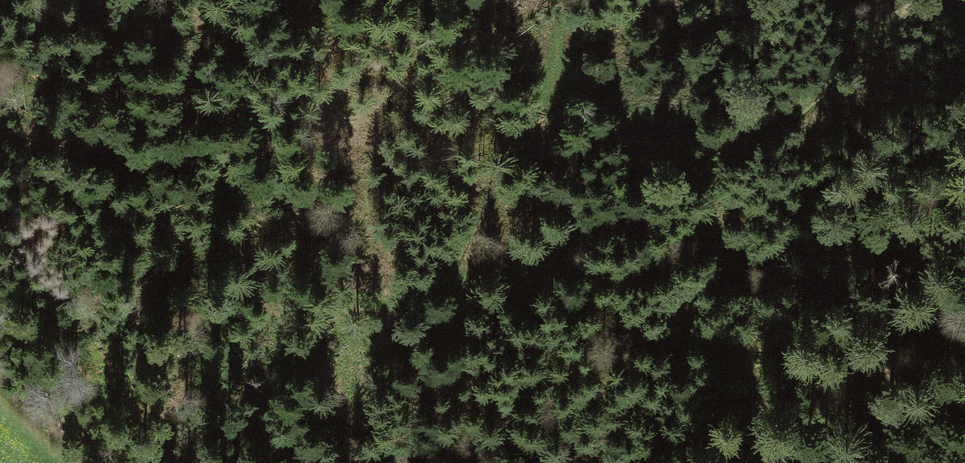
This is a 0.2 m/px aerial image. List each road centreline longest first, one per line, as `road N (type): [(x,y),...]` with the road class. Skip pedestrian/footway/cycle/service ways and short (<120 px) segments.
road 1 (track): [(448,286),(551,266),(712,179),(940,0)]
road 2 (track): [(557,0),(550,92),(532,139),(467,235),(446,296),(468,387),(499,435),(539,462)]
road 3 (track): [(205,0),(227,39),(337,322),(400,366),(468,387)]
road 4 (track): [(791,462),(846,437),(964,418)]

